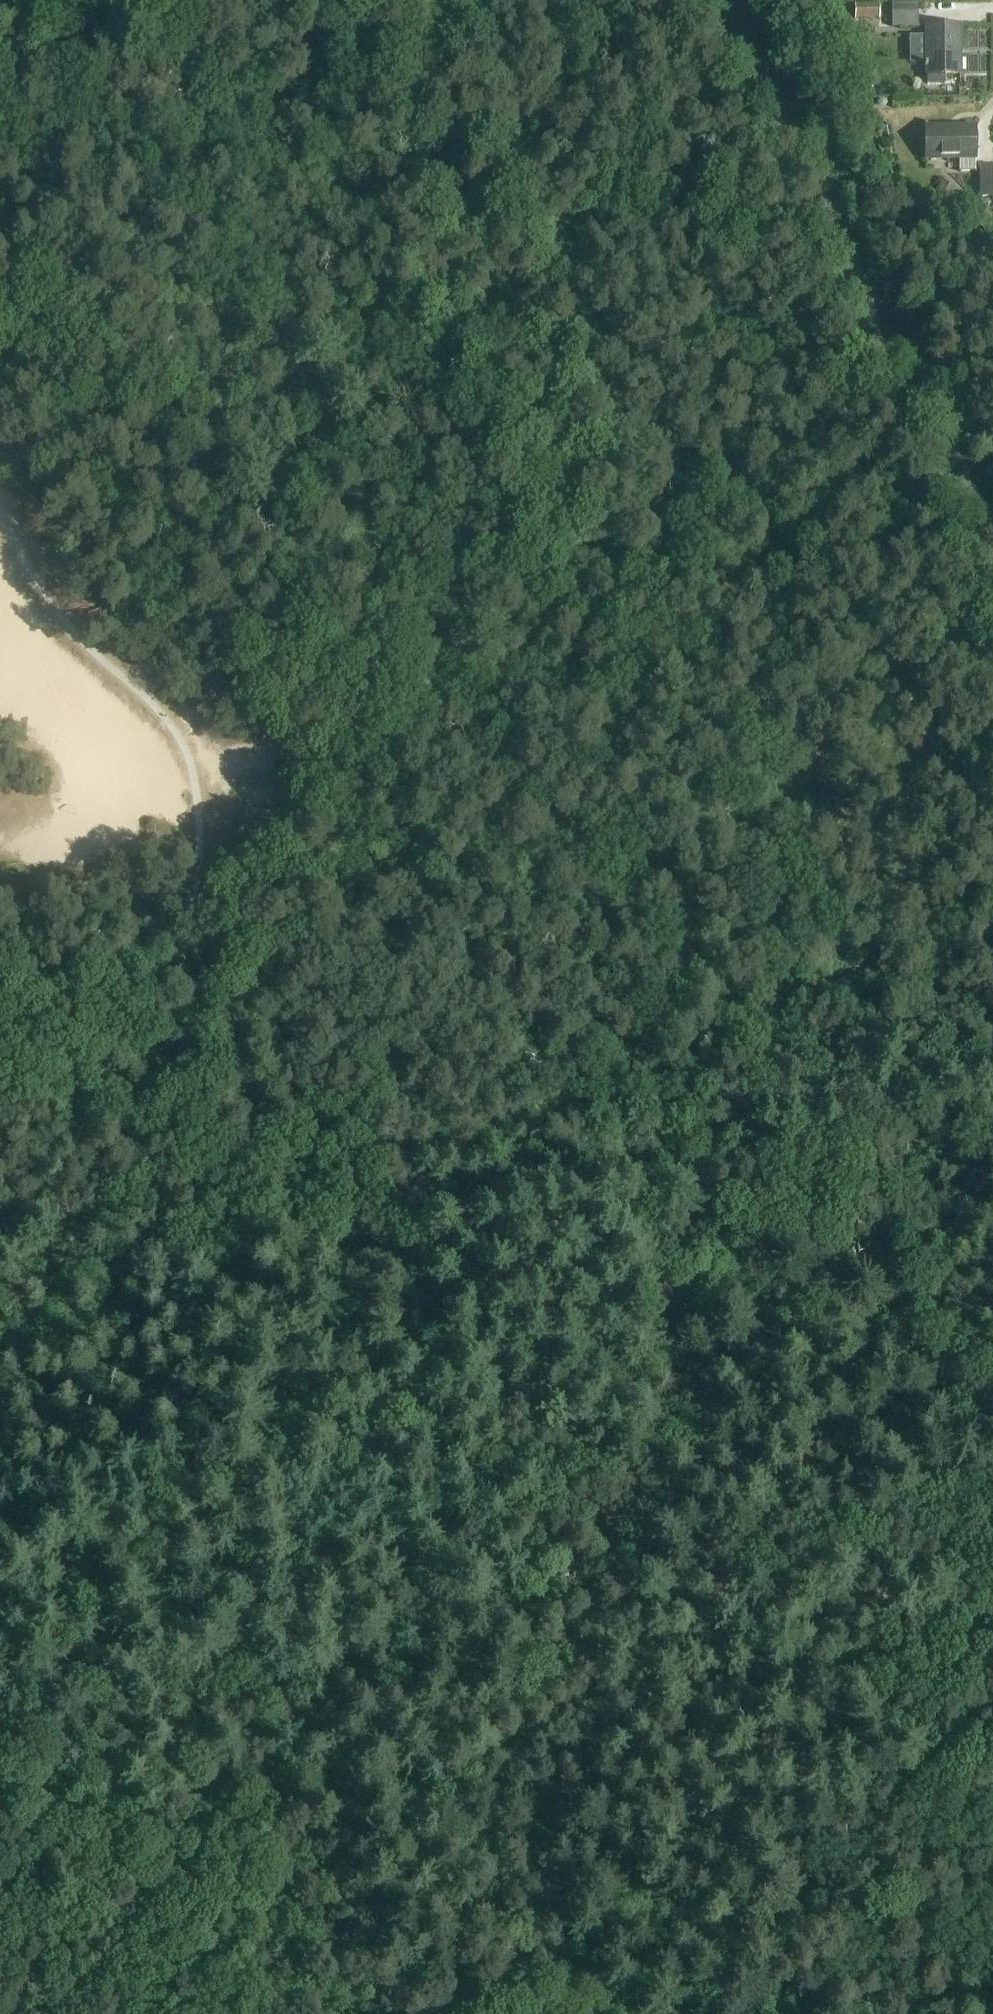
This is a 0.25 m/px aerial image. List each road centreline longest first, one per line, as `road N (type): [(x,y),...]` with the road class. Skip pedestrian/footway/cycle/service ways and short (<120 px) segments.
road 1 (unclassified): [(992,528),(829,221),(731,0)]

